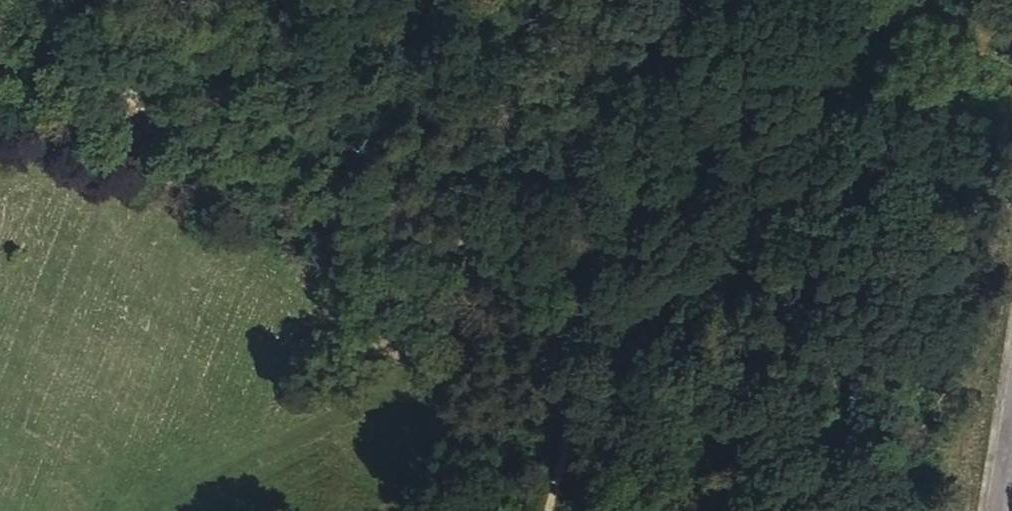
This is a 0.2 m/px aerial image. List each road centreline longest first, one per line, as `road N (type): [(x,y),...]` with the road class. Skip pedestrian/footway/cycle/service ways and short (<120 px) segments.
road 1 (track): [(551,510),(578,388),(570,318),(549,278),(500,256),(275,210),(226,183)]
road 2 (track): [(226,183),(38,0)]

